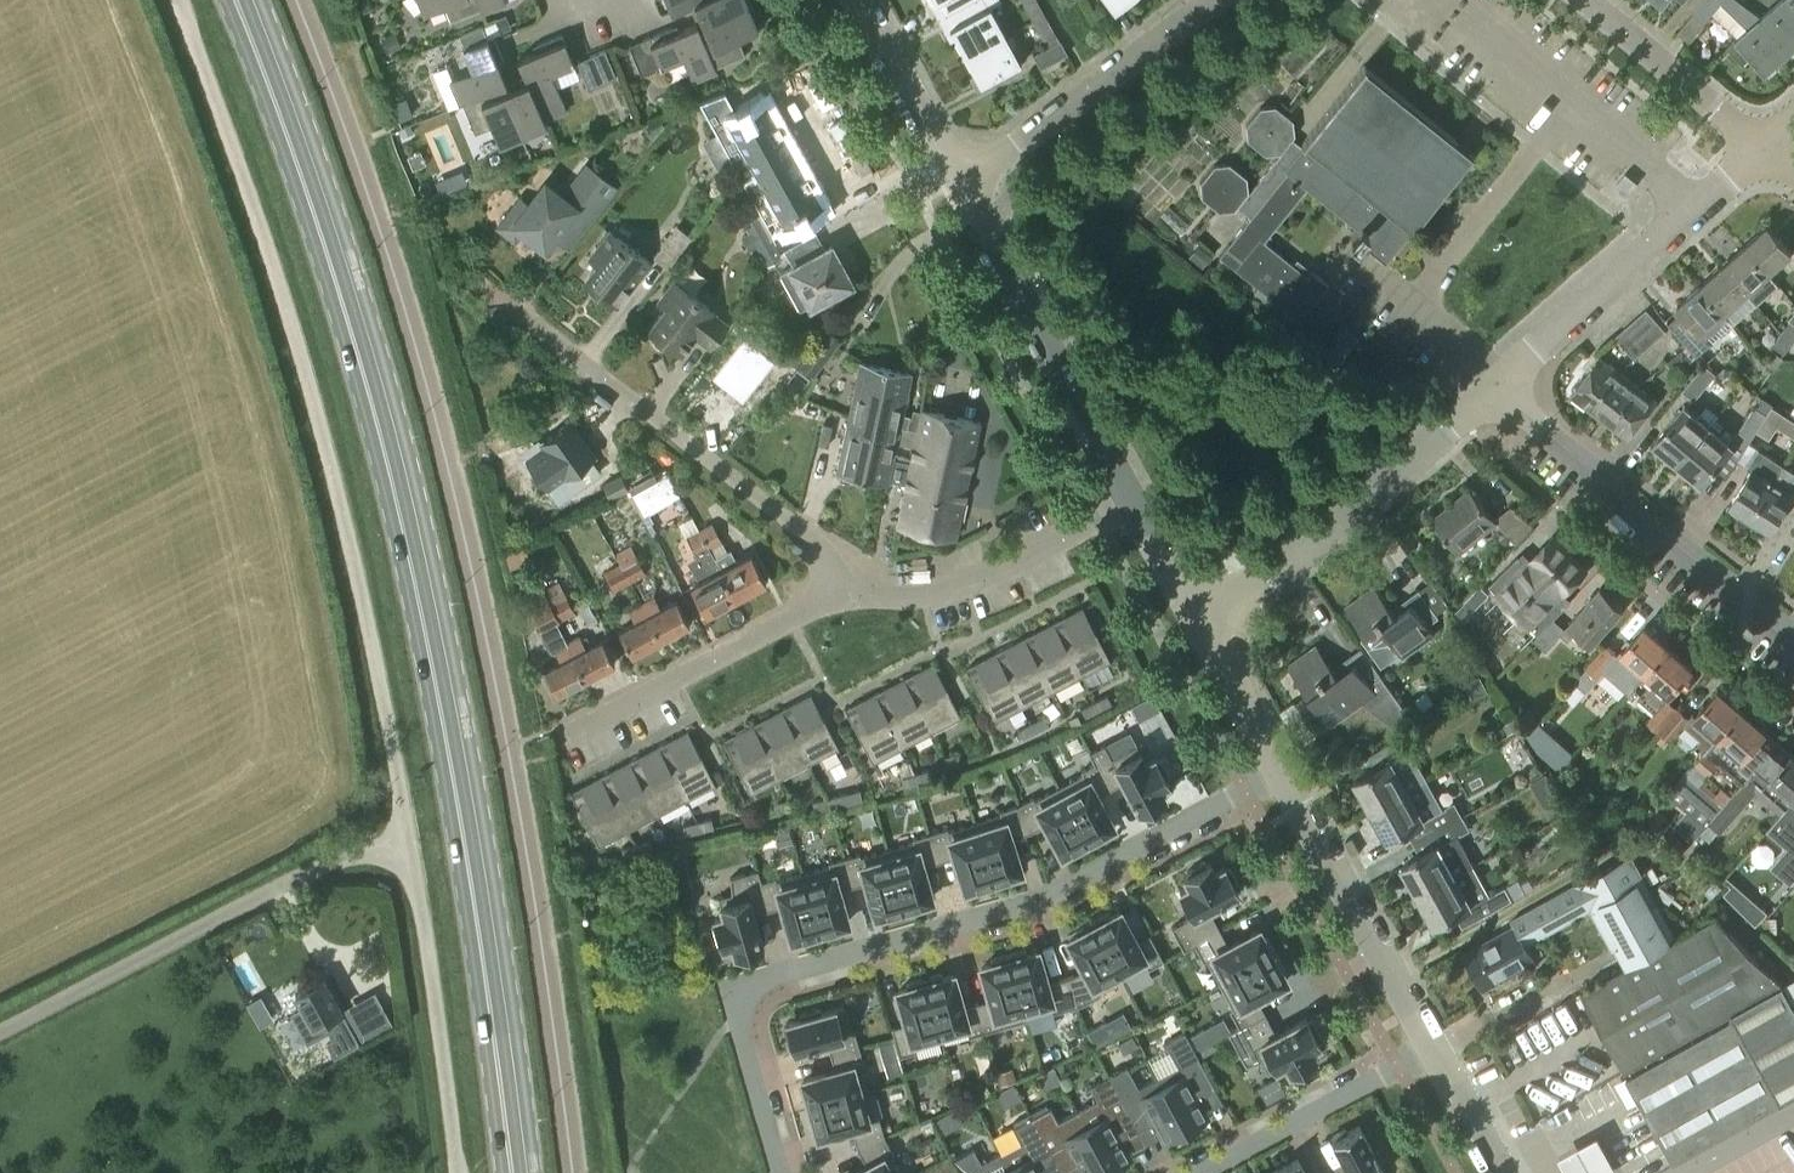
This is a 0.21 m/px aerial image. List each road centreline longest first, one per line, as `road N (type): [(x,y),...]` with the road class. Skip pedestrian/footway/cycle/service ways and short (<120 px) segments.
road 1 (primary): [(512,1172),(460,808),(391,475),(339,290),(234,0)]
road 2 (unclassified): [(577,1172),(558,1004),(513,746),(418,342),(300,0)]
road 3 (residential): [(1247,792),(1041,899),(749,986),(737,1013),(780,1172)]
road 4 (unclassified): [(0,1031),(286,883),(409,834)]
road 5 (residential): [(838,596),(813,540),(527,322)]
road 6 (residential): [(1793,644),(1498,390)]
road 7 (residential): [(1202,624),(1498,390)]
road 8 (tertiary): [(1131,499),(956,179)]
road 9 (residential): [(1498,390),(1762,150)]
road 10 (unclassified): [(456,1172),(427,916),(409,834)]
road 11 (tertiary): [(1433,1052),(1280,775)]
road 12 (residential): [(1131,499),(964,588),(838,596)]
road 13 (residential): [(956,179),(1015,145),(1210,0)]
road 14 (residential): [(838,596),(577,727)]
road 15 (residential): [(1762,150),(1582,0)]
road 16 (residential): [(1207,1172),(1399,1070)]
road 17 (tertiary): [(956,179),(857,0)]
road 18 (tertiary): [(1280,775),(1202,624)]
road 19 (tertiary): [(1202,624),(1131,499)]
road 20 (tertiary): [(1500,1172),(1433,1052)]

